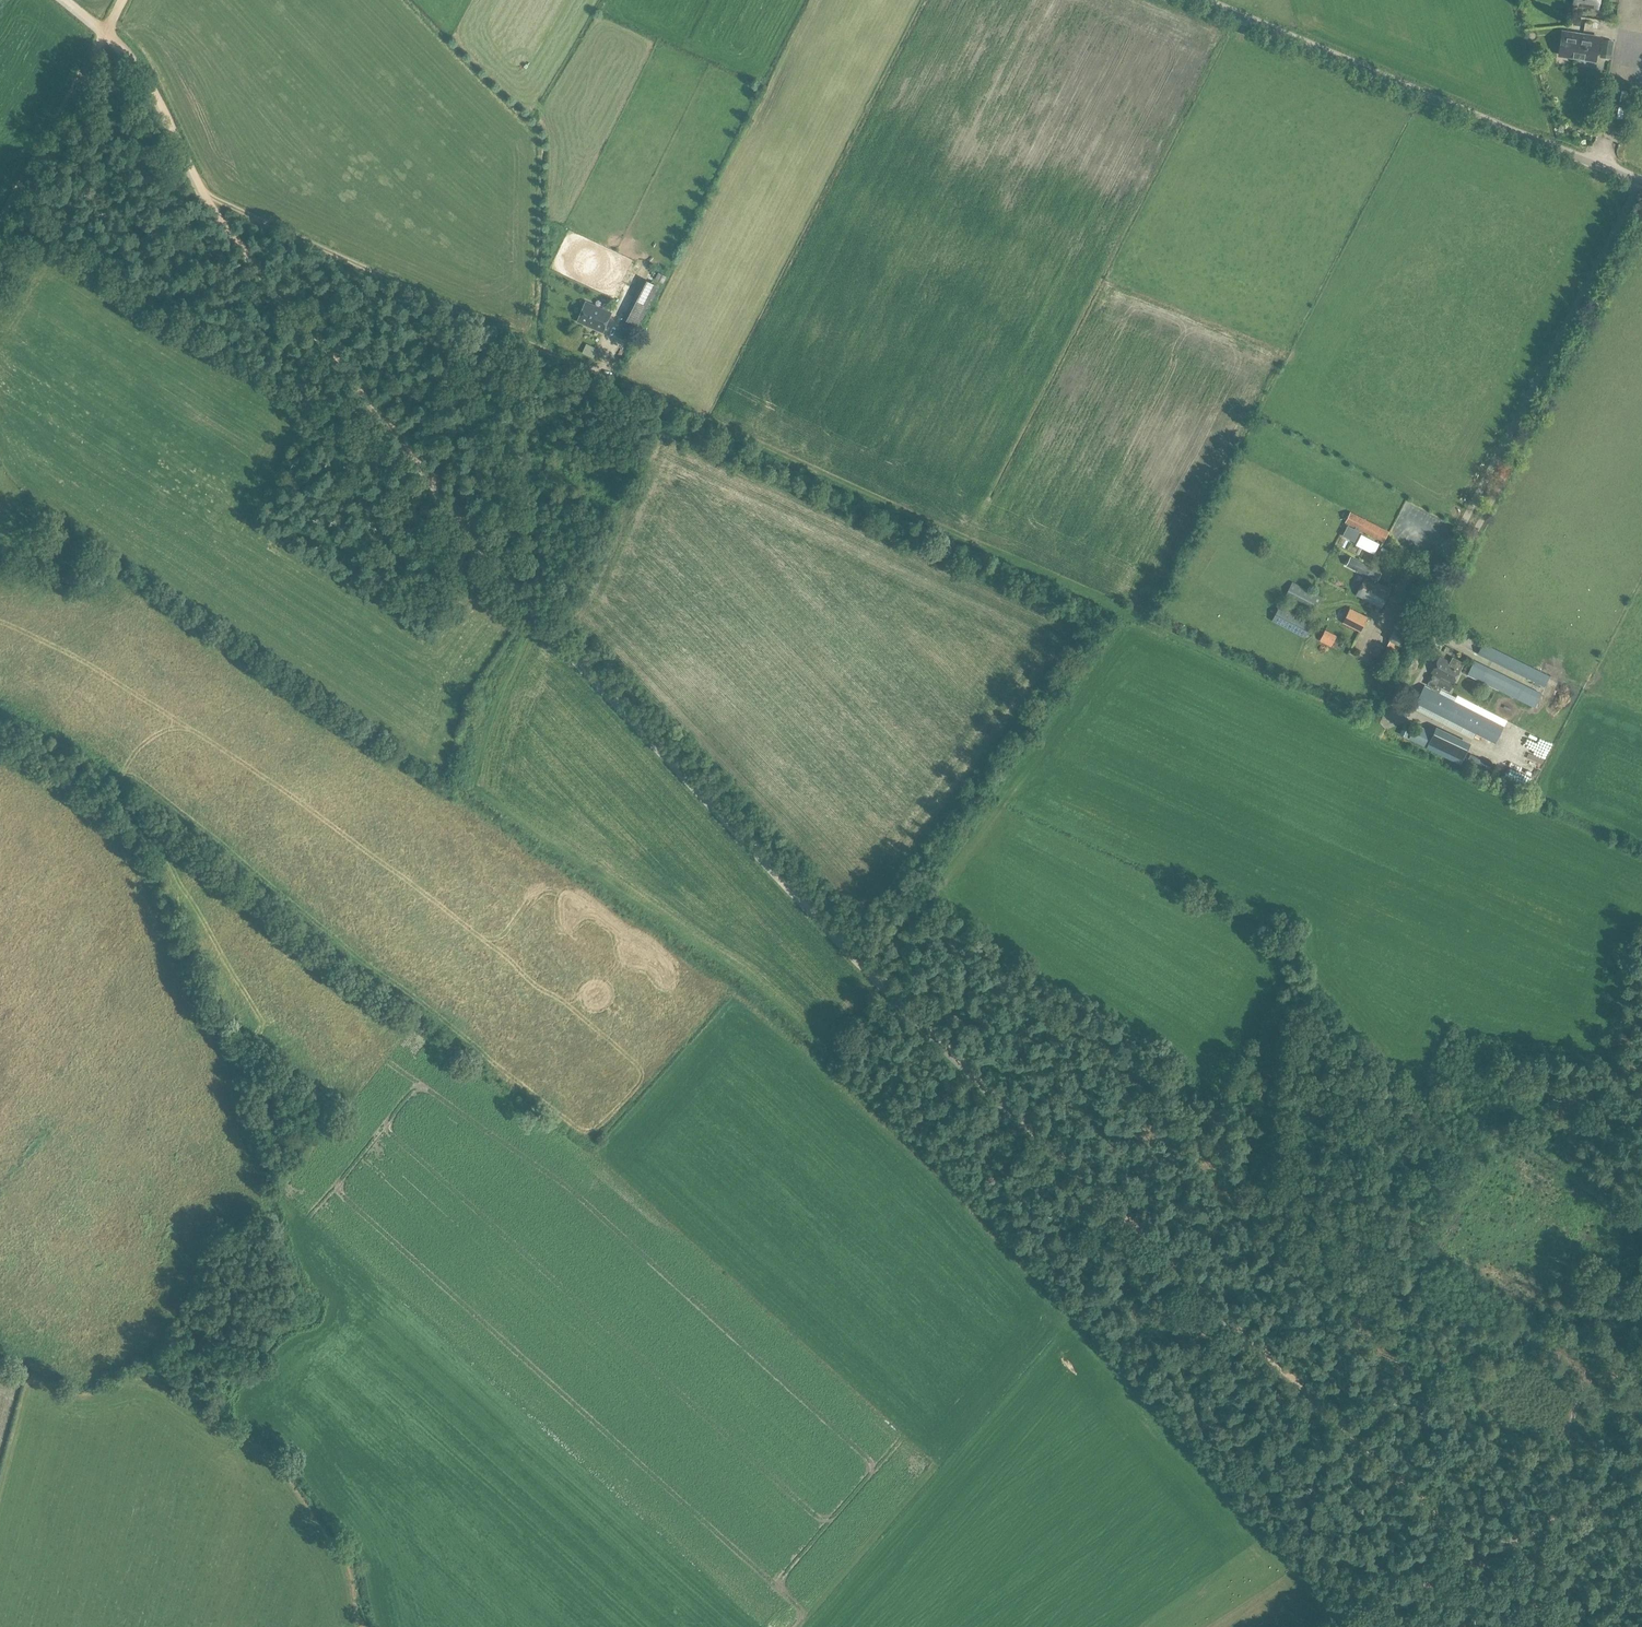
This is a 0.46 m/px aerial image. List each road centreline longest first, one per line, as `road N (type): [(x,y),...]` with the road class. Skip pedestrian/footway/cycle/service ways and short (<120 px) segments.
road 1 (track): [(1500,1552),(1001,1101),(561,638),(225,223),(146,73),(67,0)]
road 2 (track): [(1362,722),(210,199)]
road 3 (unclassified): [(1641,185),(1198,0)]
road 4 (track): [(1500,1552),(1529,1532),(1641,1490)]
road 5 (track): [(1369,1620),(1500,1552)]

